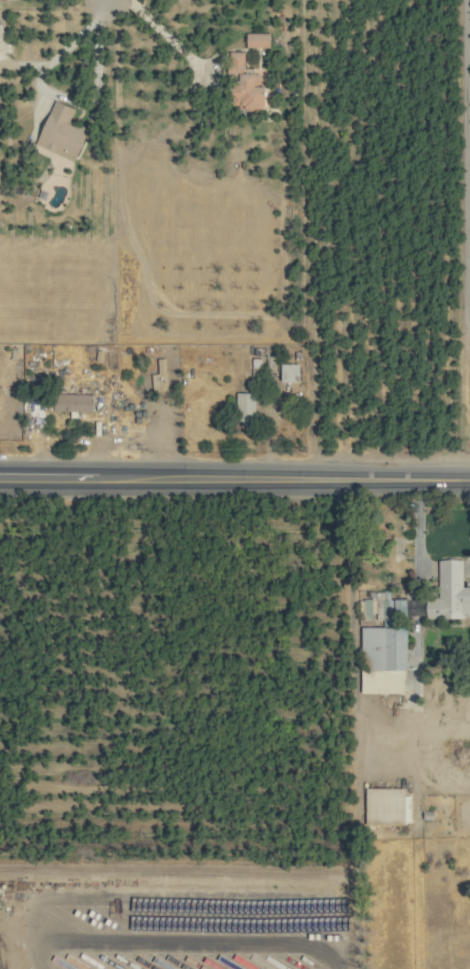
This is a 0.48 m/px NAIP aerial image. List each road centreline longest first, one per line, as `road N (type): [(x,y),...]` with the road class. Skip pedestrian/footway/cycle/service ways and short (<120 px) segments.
road 1 (primary): [(419,479),(0,477)]

